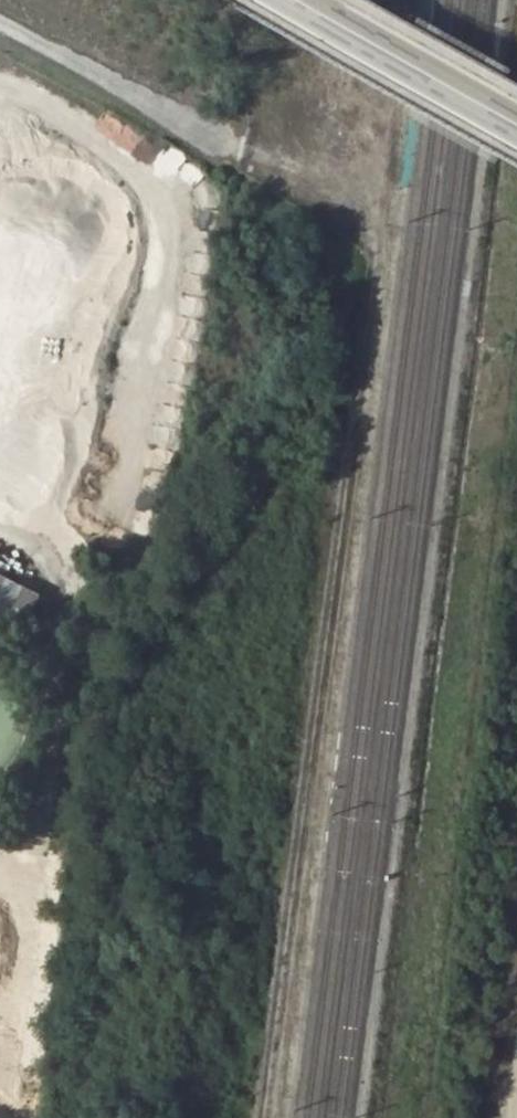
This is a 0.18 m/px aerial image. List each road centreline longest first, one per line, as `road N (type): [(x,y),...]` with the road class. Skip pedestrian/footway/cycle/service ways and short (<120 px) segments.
road 1 (secondary): [(516,130),(288,0)]

